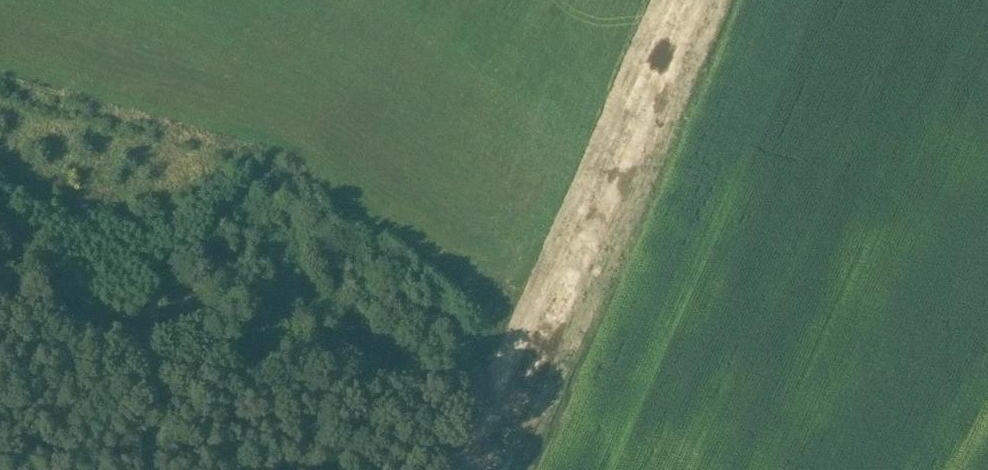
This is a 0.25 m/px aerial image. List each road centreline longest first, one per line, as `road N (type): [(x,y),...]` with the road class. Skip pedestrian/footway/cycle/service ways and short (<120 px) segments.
road 1 (tertiary): [(487,469),(695,0)]

